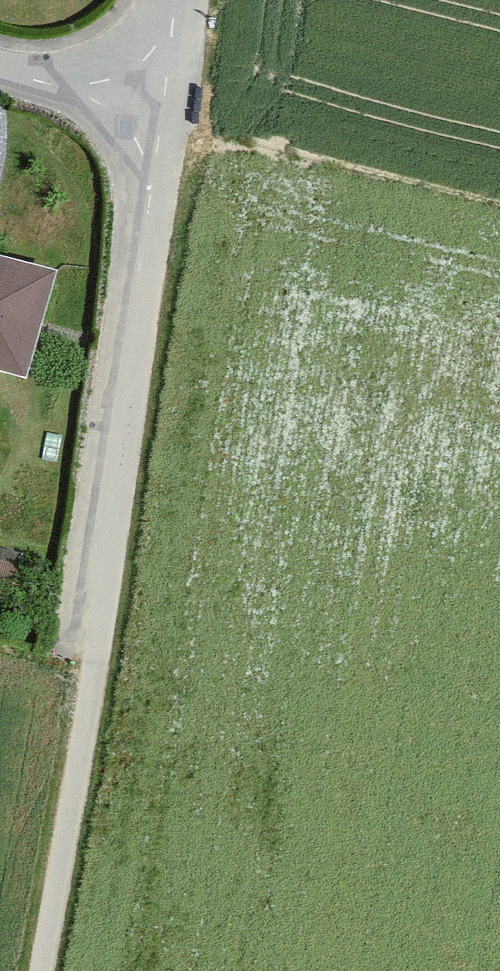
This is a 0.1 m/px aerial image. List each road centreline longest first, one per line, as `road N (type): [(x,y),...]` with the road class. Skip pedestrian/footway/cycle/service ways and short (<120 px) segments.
road 1 (residential): [(162,115),(99,658)]
road 2 (track): [(99,658),(43,970)]
road 3 (residential): [(162,115),(0,69)]

